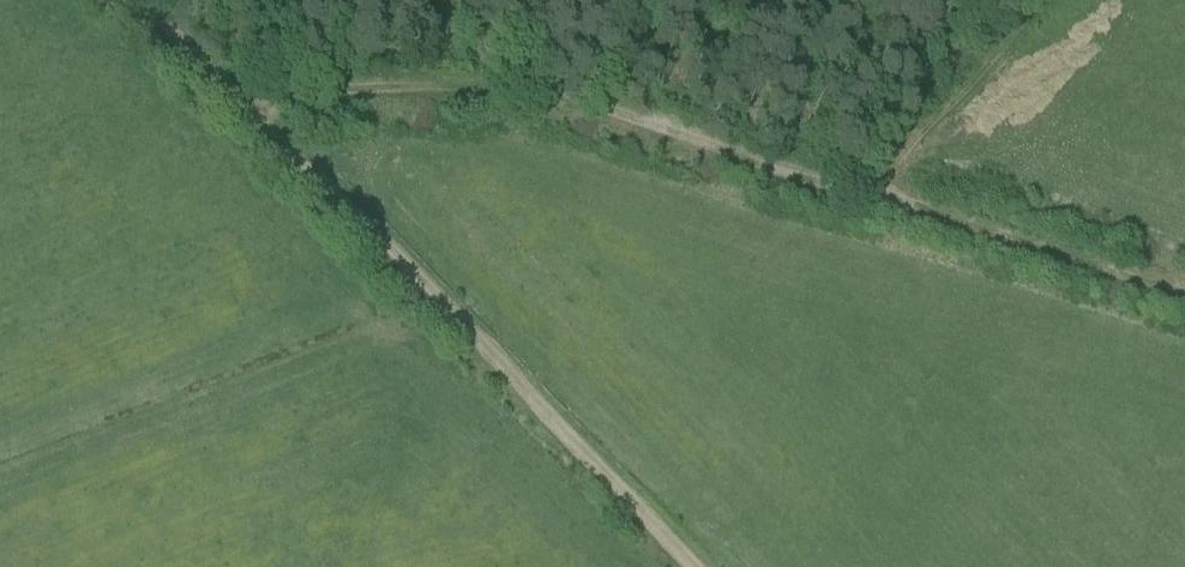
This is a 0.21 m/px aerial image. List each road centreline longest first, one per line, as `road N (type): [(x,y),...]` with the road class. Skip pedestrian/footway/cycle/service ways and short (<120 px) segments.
road 1 (track): [(247,111),(275,100),(493,81),(549,90),(874,196)]
road 2 (track): [(690,566),(247,111)]
road 3 (track): [(874,196),(1184,292)]
road 4 (track): [(247,111),(137,0)]

